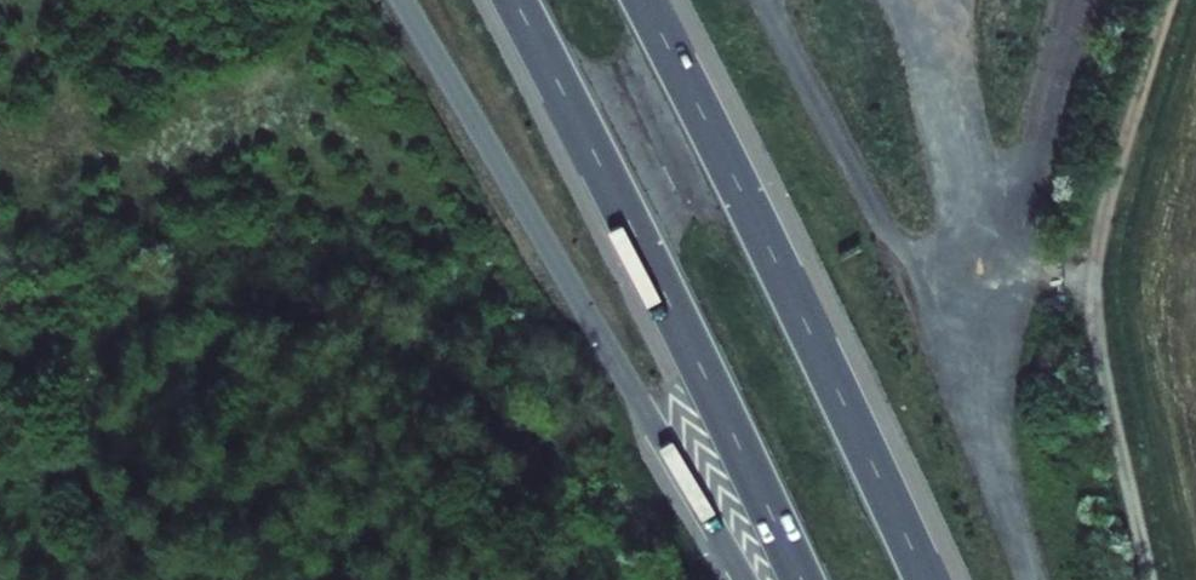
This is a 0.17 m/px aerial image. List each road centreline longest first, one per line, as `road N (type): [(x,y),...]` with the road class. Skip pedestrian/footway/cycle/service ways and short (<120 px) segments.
road 1 (motorway): [(403,0),(743,579)]
road 2 (motorway): [(515,0),(800,579)]
road 3 (motorway): [(927,579),(644,0)]
road 4 (track): [(1141,579),(1079,308),(1179,0)]

